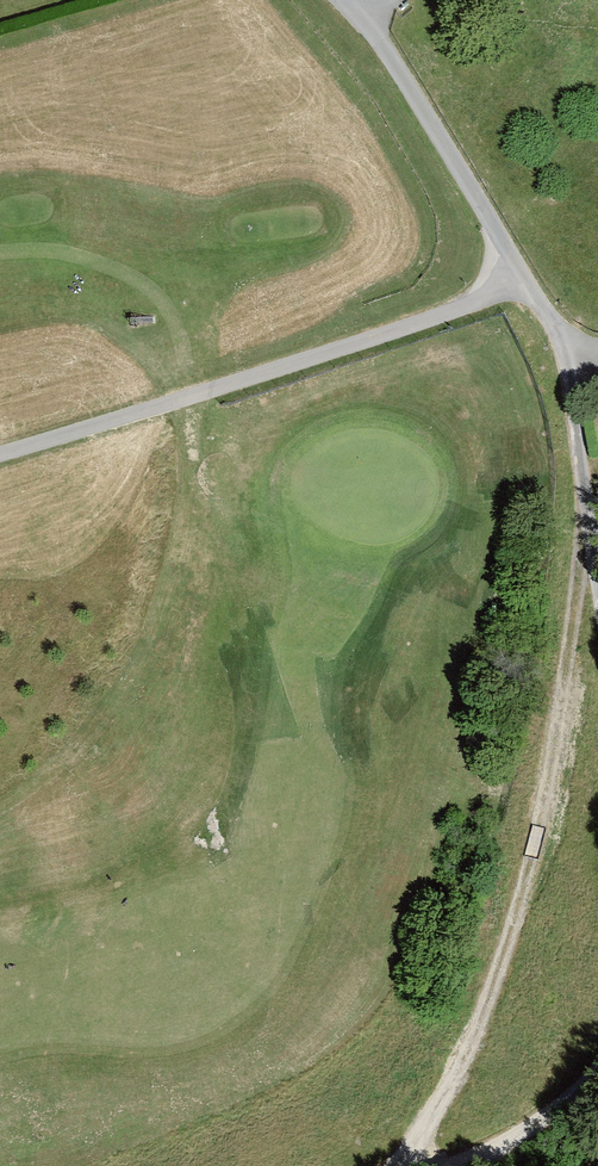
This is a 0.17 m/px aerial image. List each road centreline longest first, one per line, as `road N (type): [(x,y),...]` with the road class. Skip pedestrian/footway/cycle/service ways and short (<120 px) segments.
road 1 (track): [(586,496),(556,741),(501,961),(469,1045),(399,1165)]
road 2 (track): [(520,281),(197,391),(0,445)]
road 3 (residential): [(334,0),(357,22),(563,338)]
road 4 (residential): [(563,338),(597,583)]
road 5 (residential): [(597,1068),(572,1100),(528,1127),(432,1165)]

